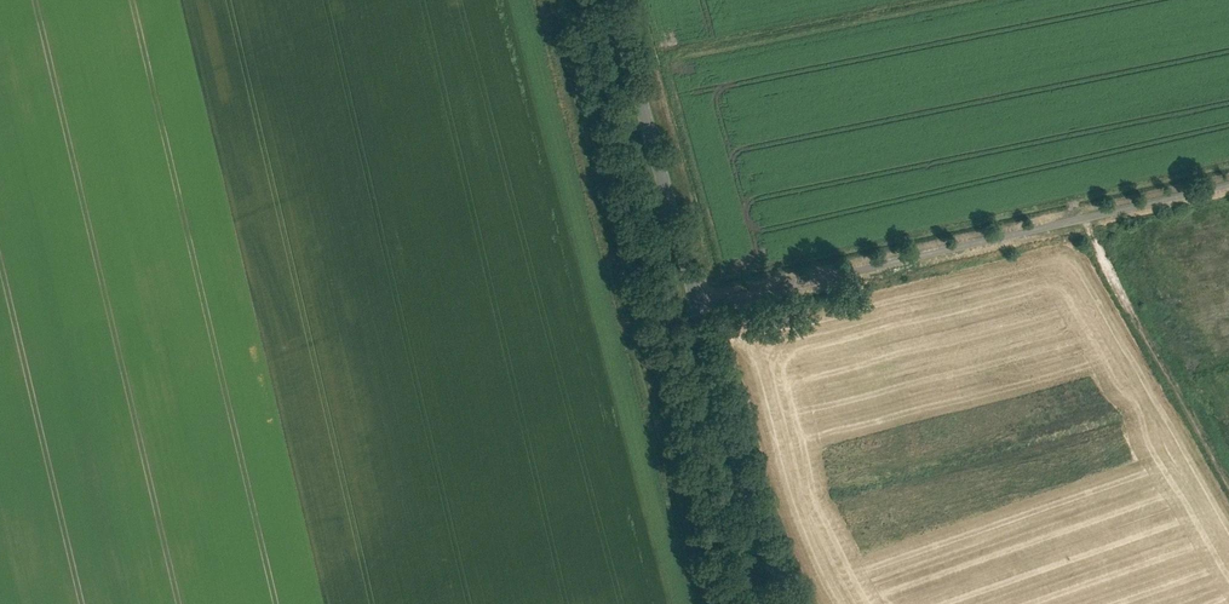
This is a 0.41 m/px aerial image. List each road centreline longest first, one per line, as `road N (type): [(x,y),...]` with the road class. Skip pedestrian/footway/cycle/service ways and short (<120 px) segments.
road 1 (unclassified): [(696,304),(1228,183)]
road 2 (tertiary): [(796,603),(749,496),(696,304)]
road 3 (tertiary): [(696,304),(612,0)]
road 4 (track): [(1080,217),(1228,480)]

